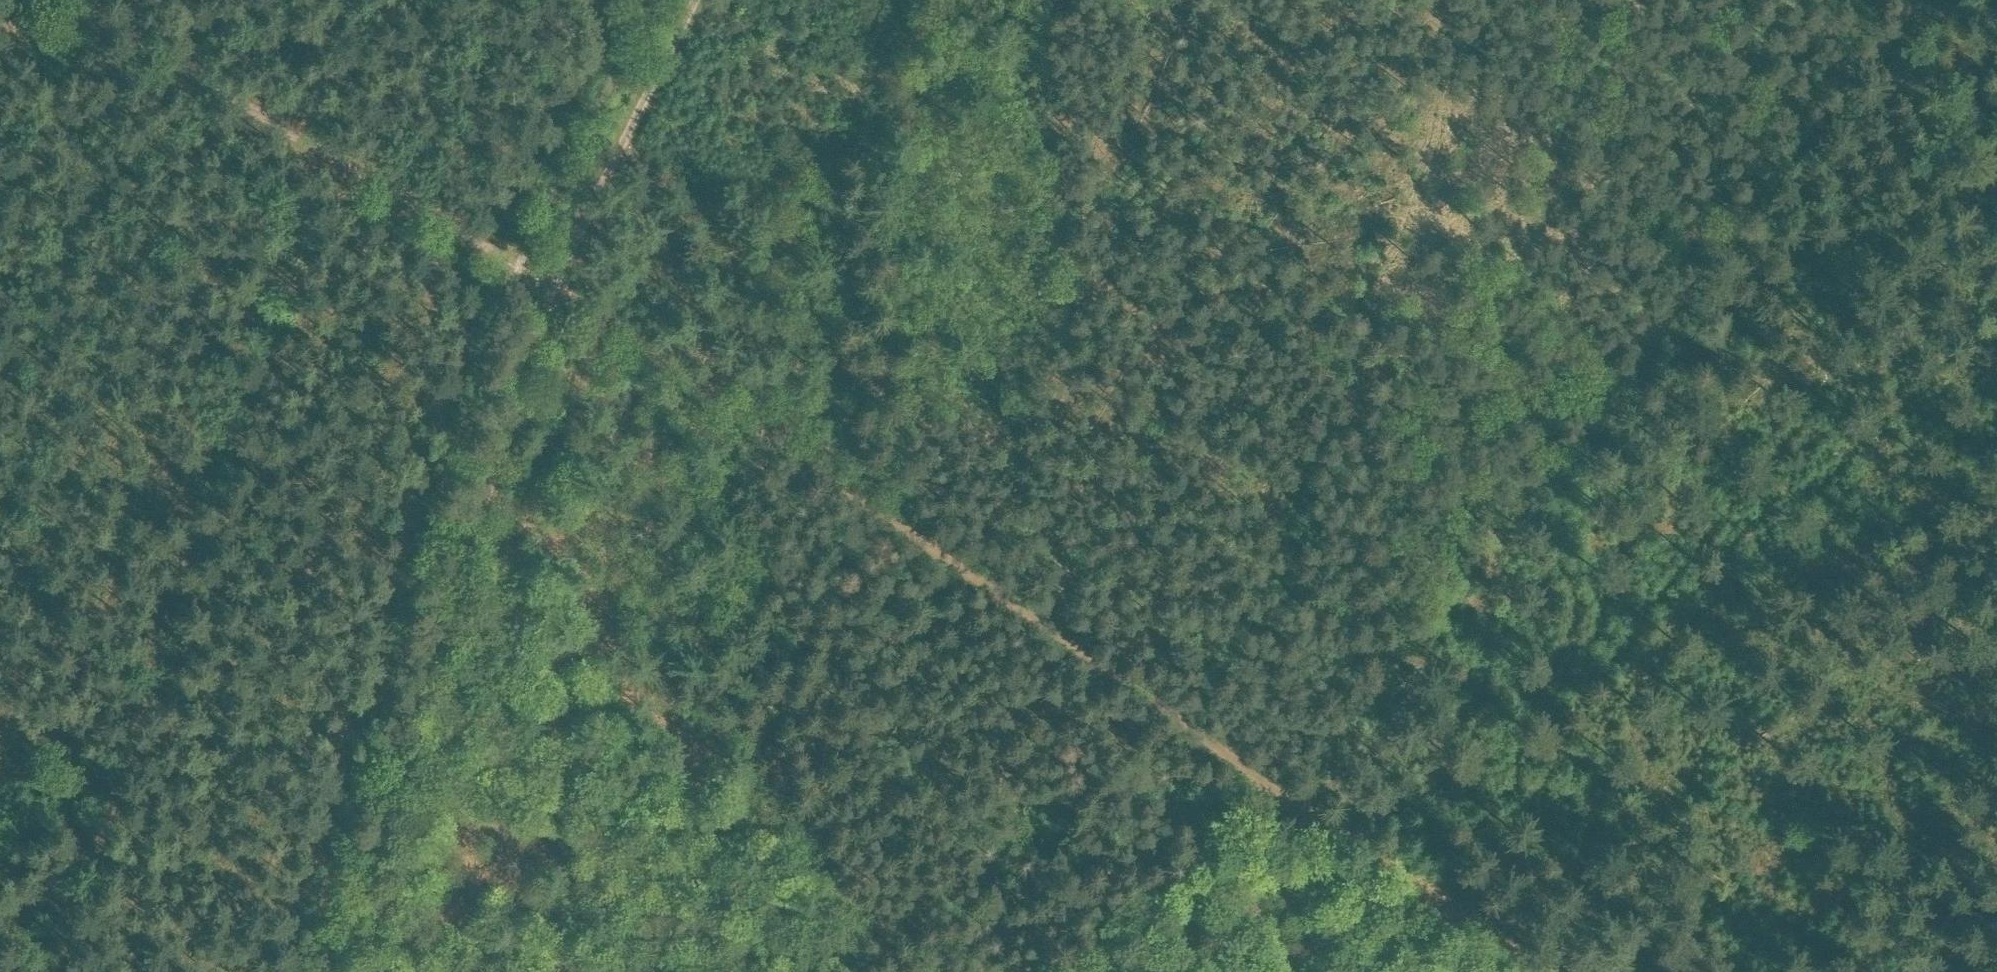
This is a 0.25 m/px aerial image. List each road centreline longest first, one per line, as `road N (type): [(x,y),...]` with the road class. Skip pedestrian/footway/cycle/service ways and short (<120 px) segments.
road 1 (track): [(1534,971),(551,284),(58,0)]
road 2 (track): [(695,0),(551,284),(346,971)]

